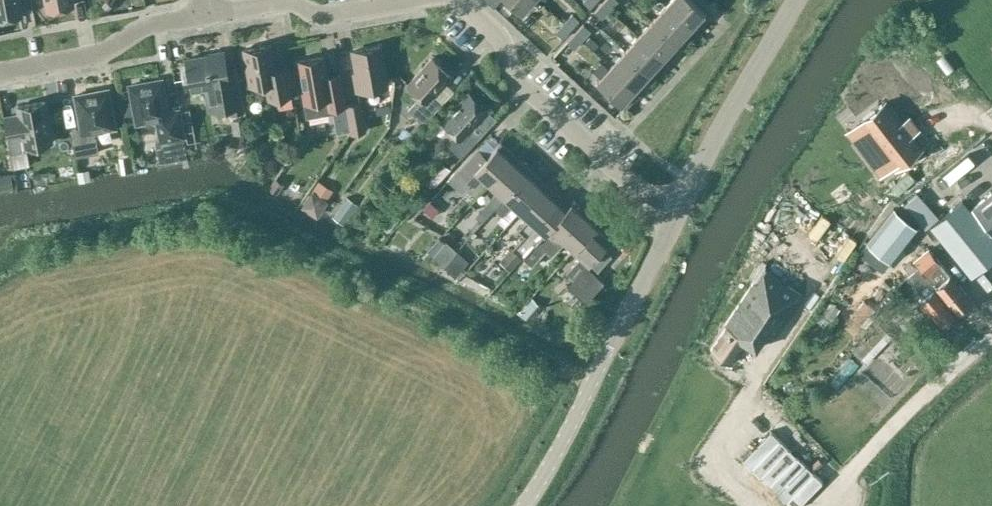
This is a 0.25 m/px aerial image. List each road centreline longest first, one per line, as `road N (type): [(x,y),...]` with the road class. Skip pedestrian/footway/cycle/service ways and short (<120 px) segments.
road 1 (tertiary): [(524,505),(677,215)]
road 2 (residential): [(677,215),(600,160),(518,83),(498,38),(458,0)]
road 3 (tertiary): [(677,215),(794,0)]
road 4 (residential): [(198,14),(149,24),(104,50),(0,70)]
road 5 (residential): [(406,0),(327,12),(286,0)]

